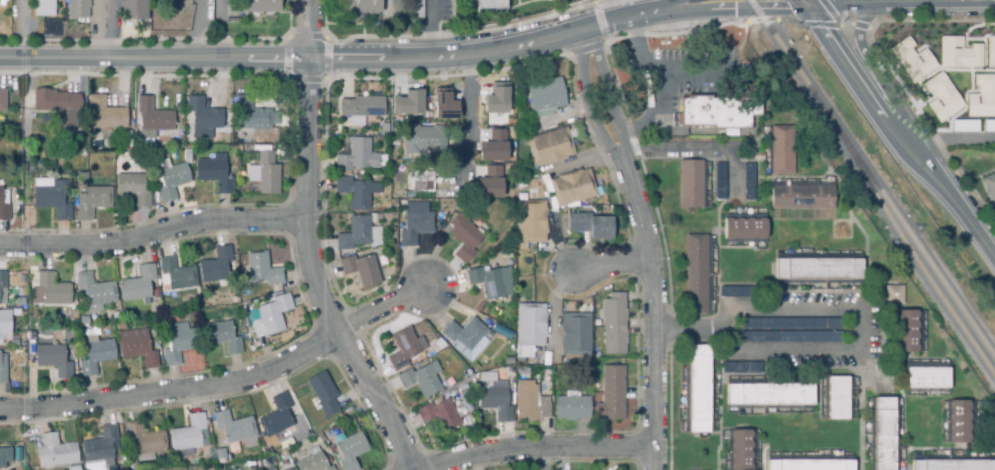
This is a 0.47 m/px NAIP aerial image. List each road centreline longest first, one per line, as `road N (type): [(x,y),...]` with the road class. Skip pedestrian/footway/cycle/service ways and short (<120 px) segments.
road 1 (tertiary): [(805,4),(641,15),(480,55),(398,61),(0,59)]
road 2 (residential): [(652,469),(648,261),(583,30)]
road 3 (residential): [(410,469),(311,274),(307,59)]
road 4 (residential): [(336,333),(252,378),(0,411)]
road 5 (tertiary): [(994,262),(805,4)]
road 6 (residential): [(306,218),(204,222),(129,240),(0,250)]
road 7 (residential): [(653,447),(511,448),(427,469)]

